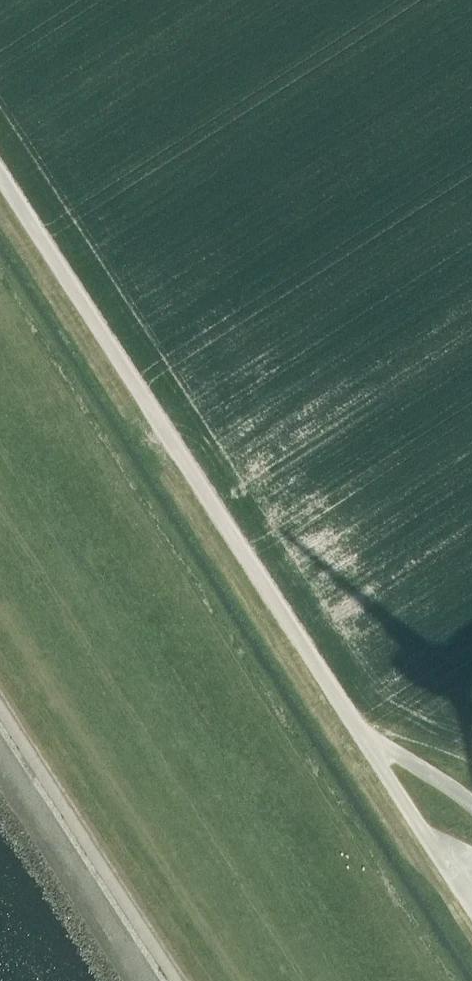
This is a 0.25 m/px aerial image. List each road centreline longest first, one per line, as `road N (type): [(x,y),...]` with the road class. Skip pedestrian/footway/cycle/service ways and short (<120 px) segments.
road 1 (unclassified): [(0,710),(174,980)]

